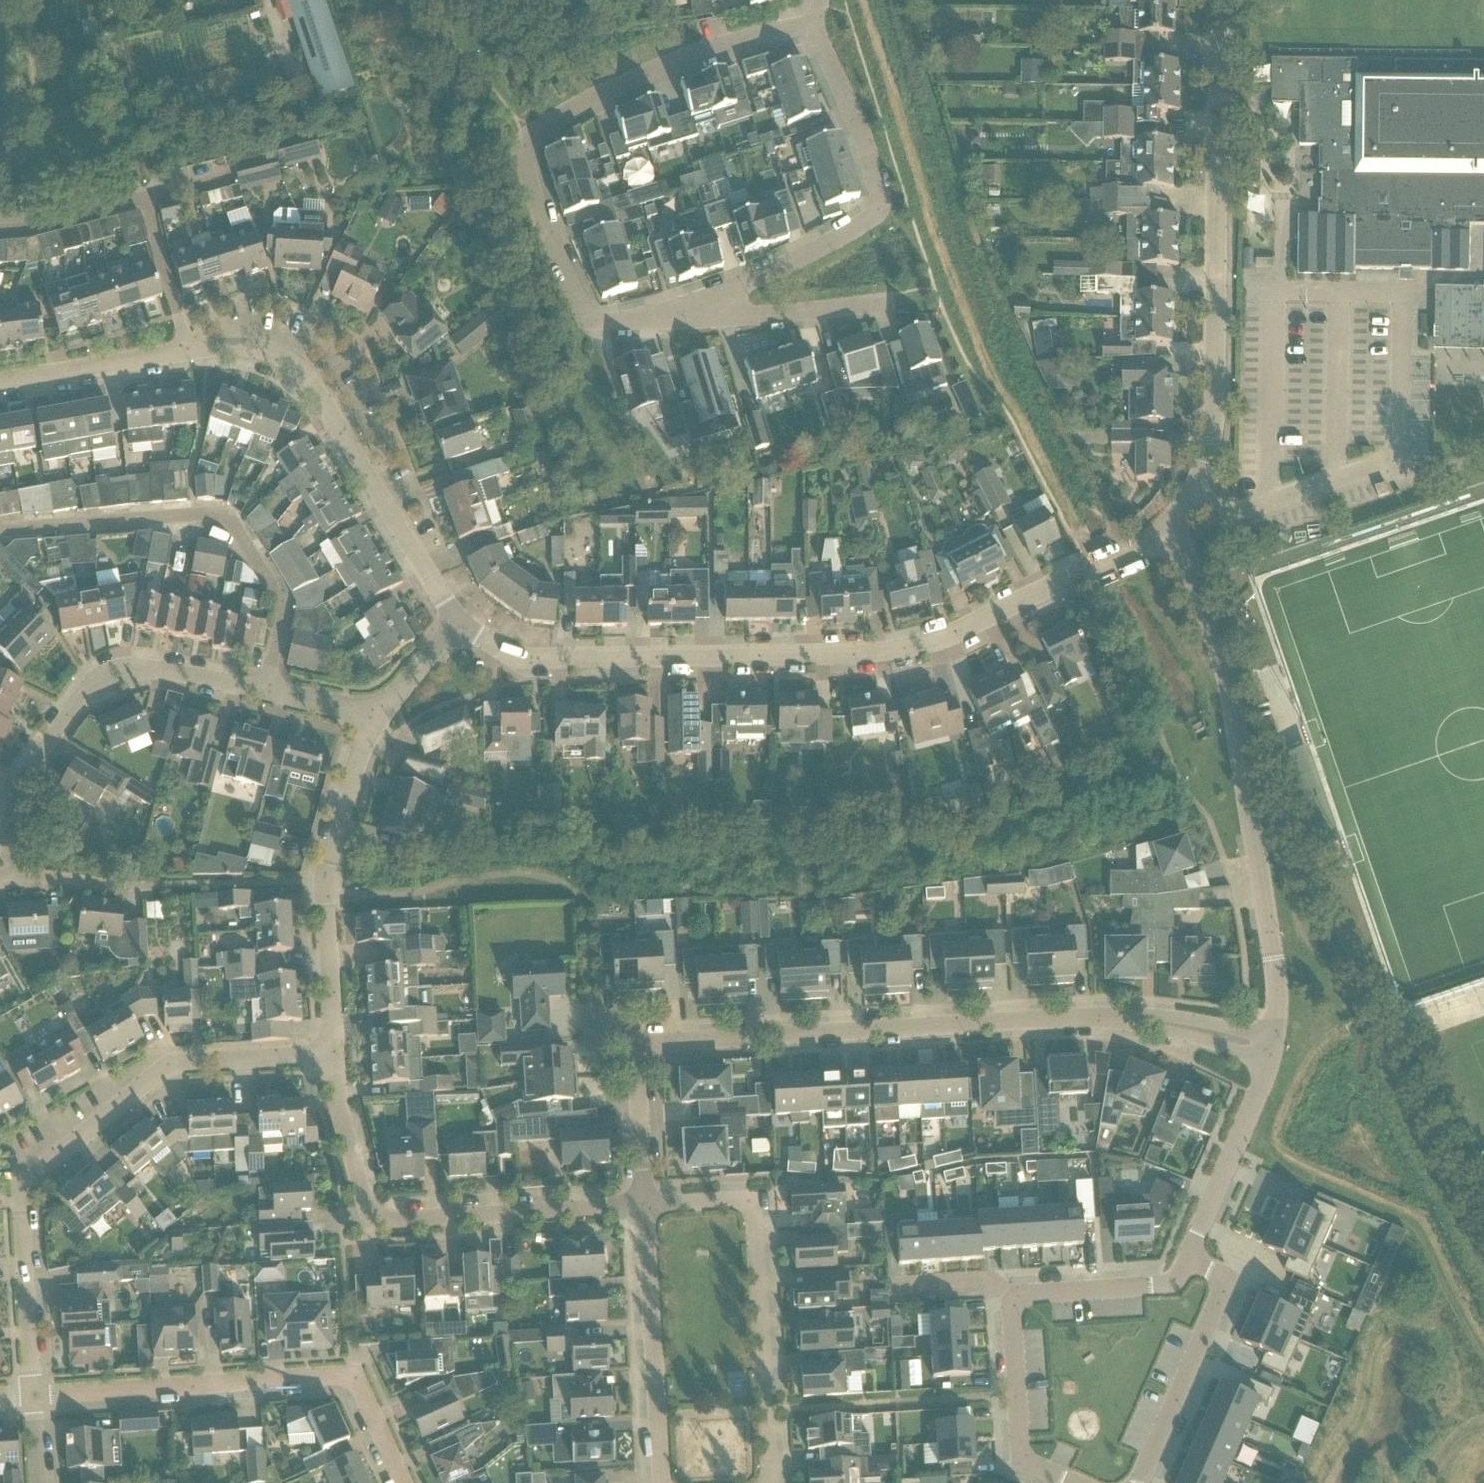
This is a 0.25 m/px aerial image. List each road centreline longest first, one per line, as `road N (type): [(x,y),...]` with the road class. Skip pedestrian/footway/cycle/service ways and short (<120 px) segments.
road 1 (unclassified): [(644,1208),(635,1070),(643,1049),(659,1041),(1027,1021),(1144,1024),(1272,1056)]
road 2 (residential): [(1163,526),(1136,550),(974,624),(875,654),(529,658),(456,621)]
road 3 (residential): [(721,296),(589,322),(543,225),(522,140),(692,63),(808,27)]
road 4 (residential): [(456,621),(303,375),(279,358),(250,346),(187,349),(0,383)]
road 5 (residential): [(34,1395),(20,1208),(35,1173),(171,1060),(335,1051)]
road 6 (residential): [(1163,526),(1192,568),(1228,677),(1274,959),(1272,1056)]
road 7 (unclassified): [(1163,526),(1190,497),(1216,416),(1221,0)]
road 8 (residential): [(11,842),(10,803),(20,781),(82,696),(109,675),(151,668),(372,721)]
road 9 (residential): [(644,1208),(389,1217),(367,1197),(357,1167),(335,1051)]
road 10 (residential): [(403,1482),(351,1379),(34,1395)]
road 11 (residential): [(772,1482),(754,1204),(644,1208)]
road 12 (residential): [(808,27),(861,126),(878,213),(721,296)]
road 13 (residential): [(335,1051),(325,885),(372,721)]
road 14 (residential): [(663,1482),(644,1208)]
road 15 (residential): [(1188,1262),(1224,1287),(1140,1482)]
road 16 (residential): [(1272,1056),(1188,1262)]
road 17 (residential): [(1069,1482),(1019,1458),(1009,1295)]
road 18 (residential): [(1009,1295),(1171,1281),(1188,1262)]
road 19 (residential): [(721,296),(757,320),(890,306)]
road 20 (residential): [(372,721),(456,621)]

